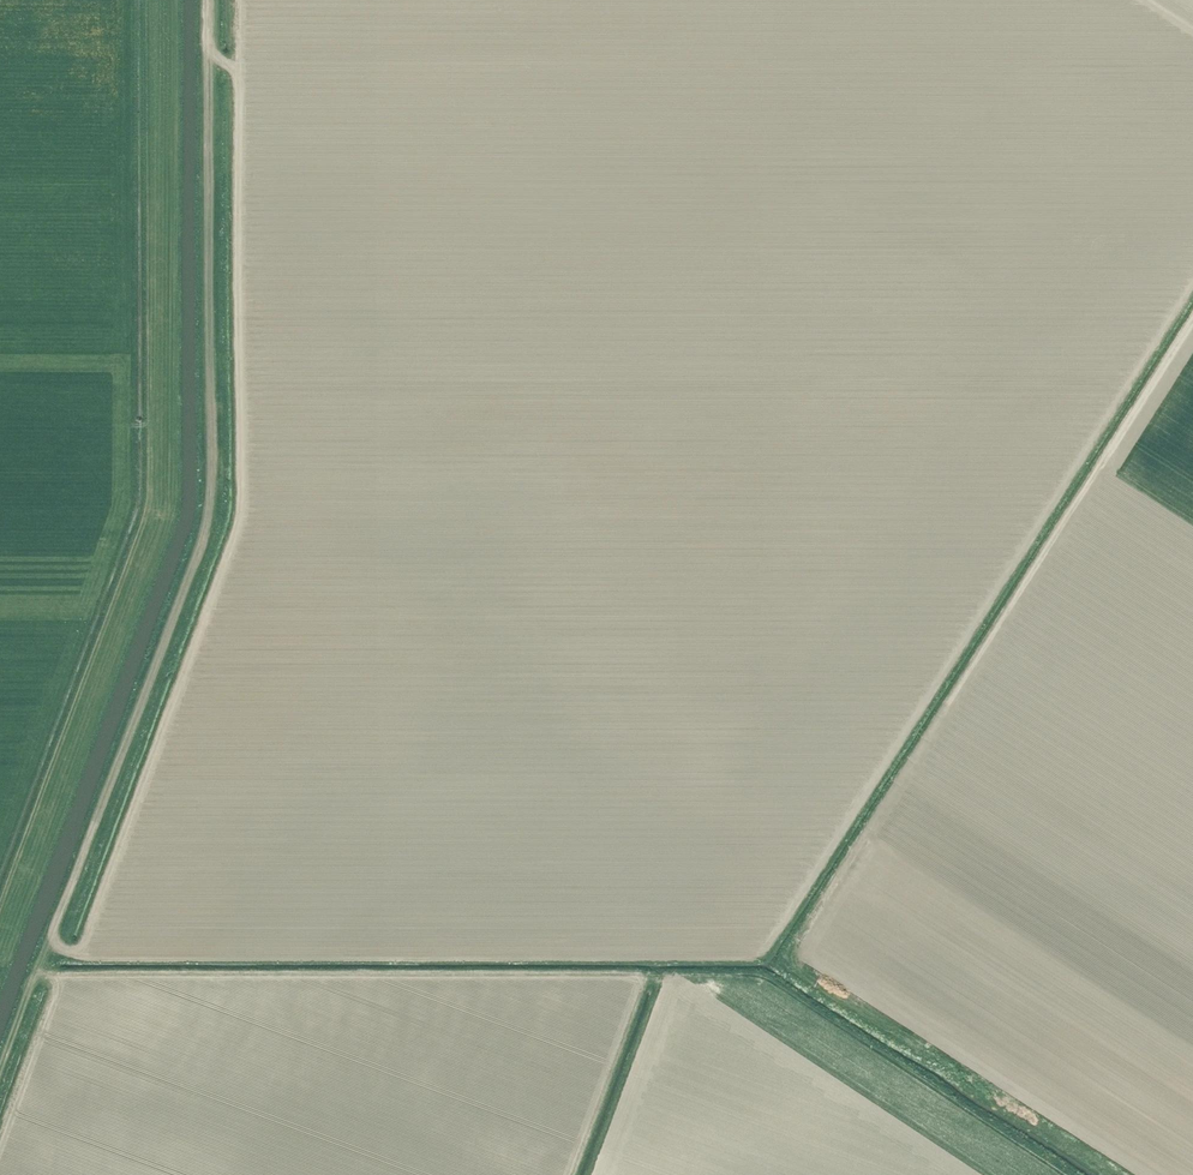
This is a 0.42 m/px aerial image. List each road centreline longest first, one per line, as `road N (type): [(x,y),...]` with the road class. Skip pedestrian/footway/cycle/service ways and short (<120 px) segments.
road 1 (track): [(0,1076),(210,519),(206,0)]

